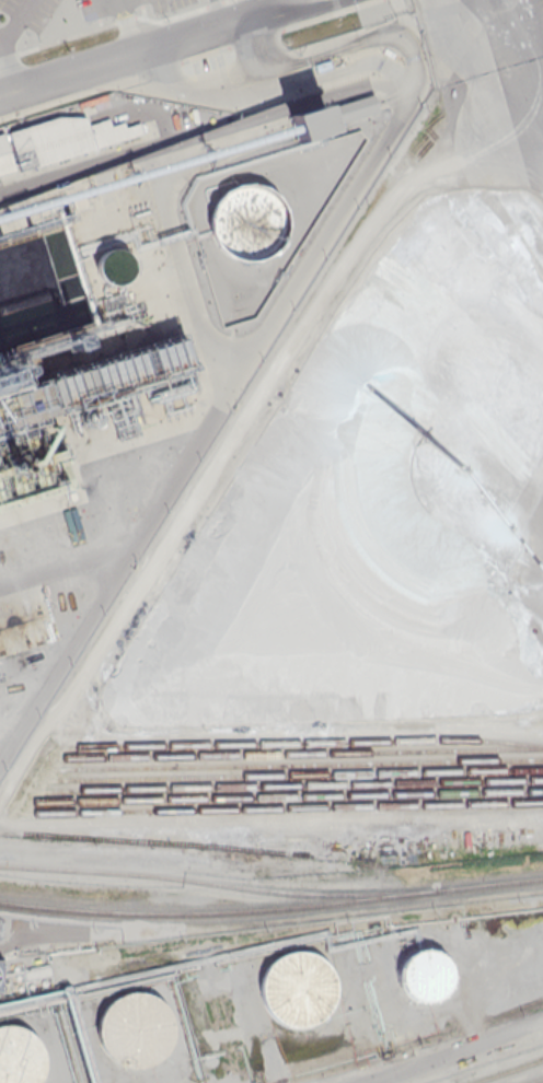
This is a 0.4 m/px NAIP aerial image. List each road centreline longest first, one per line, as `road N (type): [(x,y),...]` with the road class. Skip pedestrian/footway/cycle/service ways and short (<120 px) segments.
road 1 (residential): [(302,0),(0,93)]

